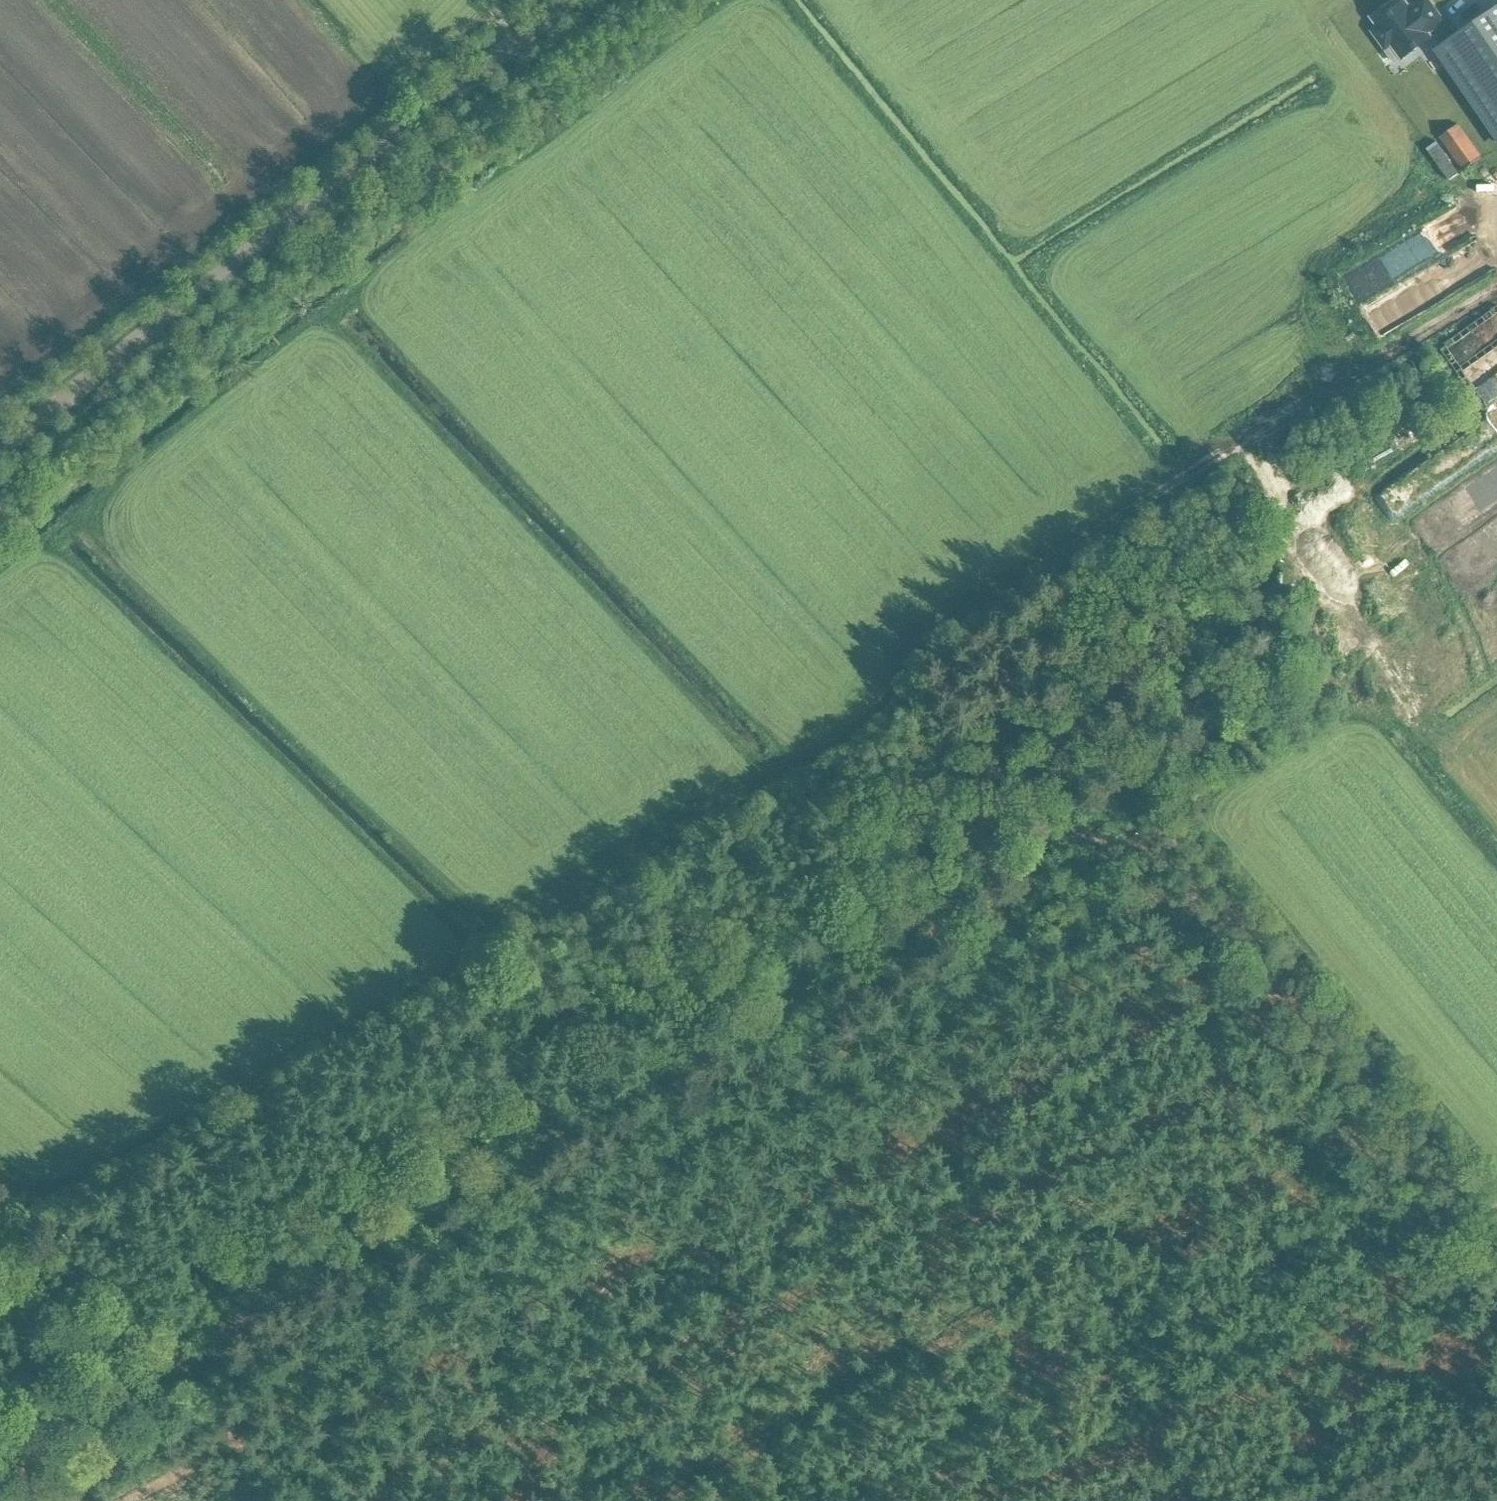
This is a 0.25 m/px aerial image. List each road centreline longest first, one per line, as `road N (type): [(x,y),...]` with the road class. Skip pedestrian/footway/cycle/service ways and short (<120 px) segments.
road 1 (track): [(1496,1329),(1082,830),(175,1364)]
road 2 (secondary): [(0,436),(553,0)]

